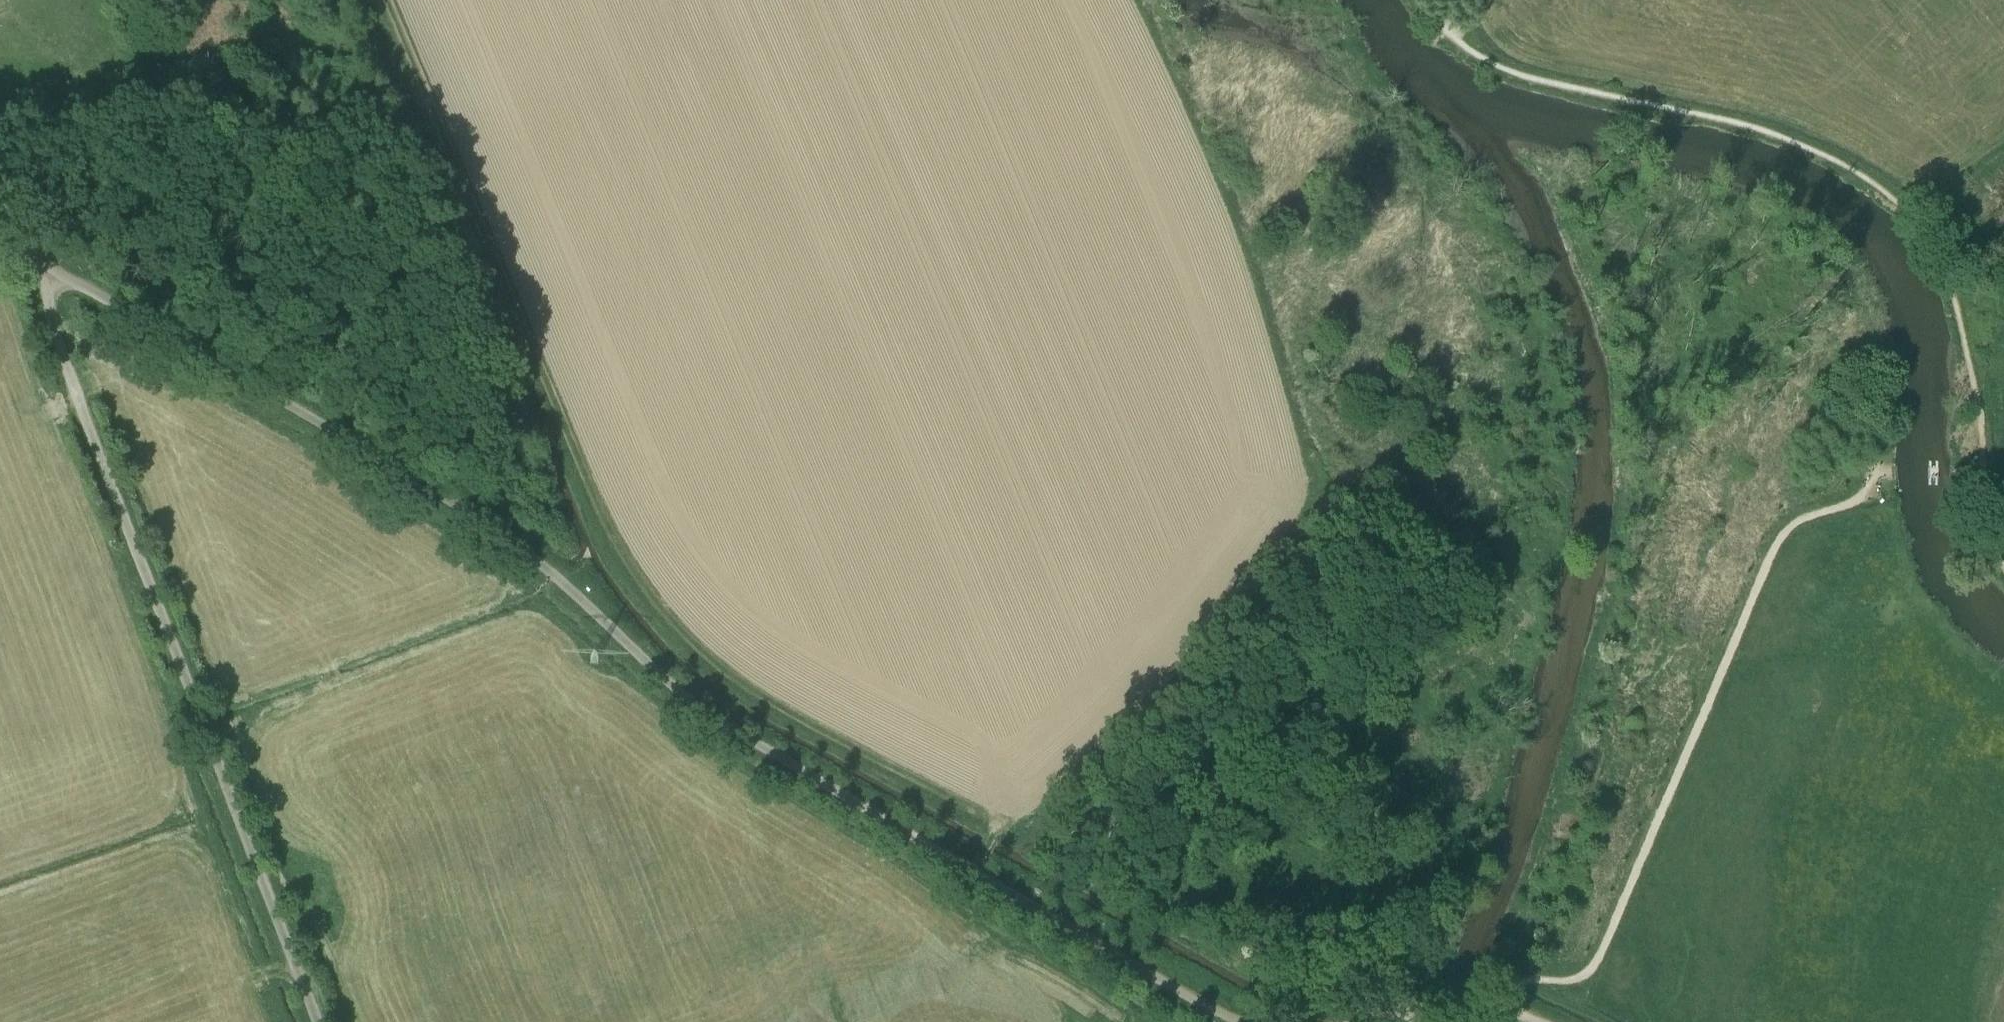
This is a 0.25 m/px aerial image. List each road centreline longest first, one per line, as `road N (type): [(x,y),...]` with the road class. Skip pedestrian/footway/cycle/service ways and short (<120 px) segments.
road 1 (track): [(322,1021),(76,394),(47,292),(58,275),(425,487),(532,559),(719,723),(1238,1021)]
road 2 (track): [(972,873),(993,836),(991,822),(763,702),(698,654),(626,570),(582,485),(384,0)]

